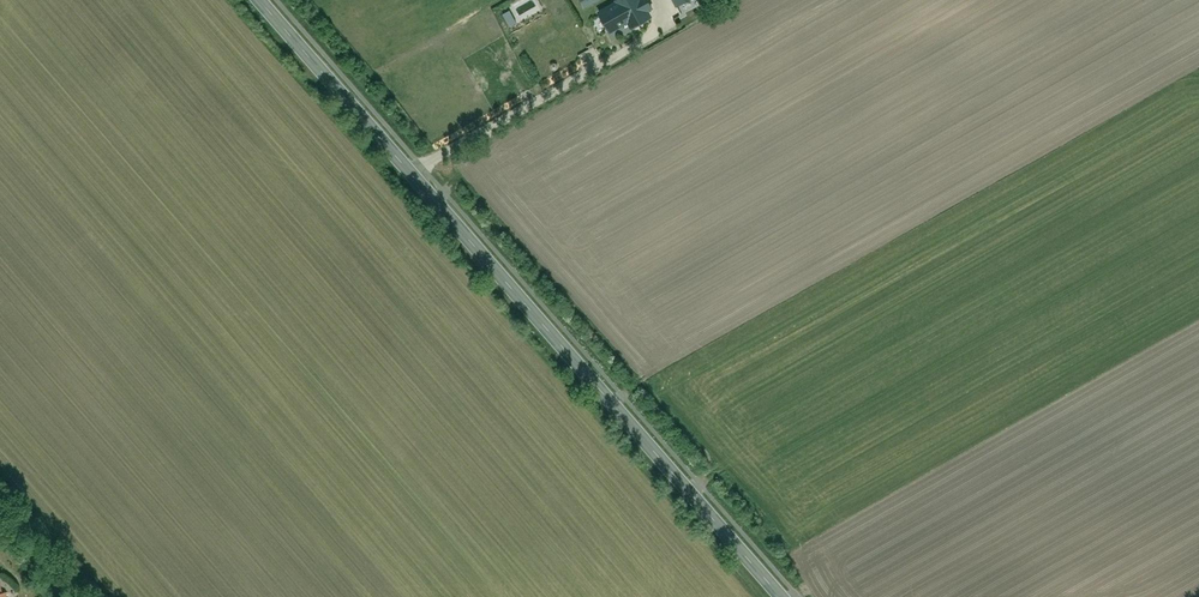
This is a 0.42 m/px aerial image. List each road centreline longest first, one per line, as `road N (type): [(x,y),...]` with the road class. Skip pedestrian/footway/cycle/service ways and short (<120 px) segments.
road 1 (tertiary): [(261,0),(785,596)]

